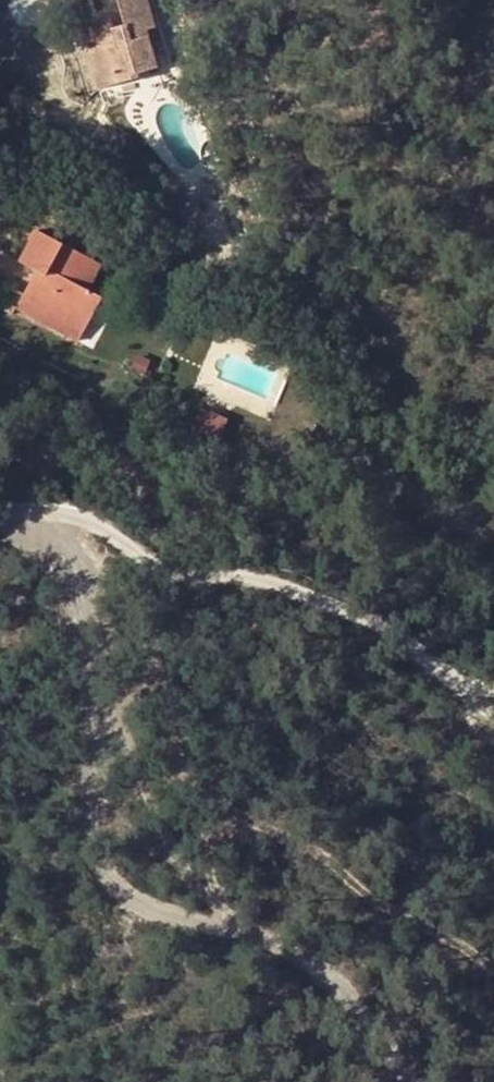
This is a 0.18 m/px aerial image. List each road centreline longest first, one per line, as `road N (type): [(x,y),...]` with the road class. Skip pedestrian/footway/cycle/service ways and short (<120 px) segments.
road 1 (track): [(394,1081),(339,981),(308,954),(146,903),(108,871),(98,644),(88,590),(49,512),(169,571),(261,581),(340,606),(493,691)]

